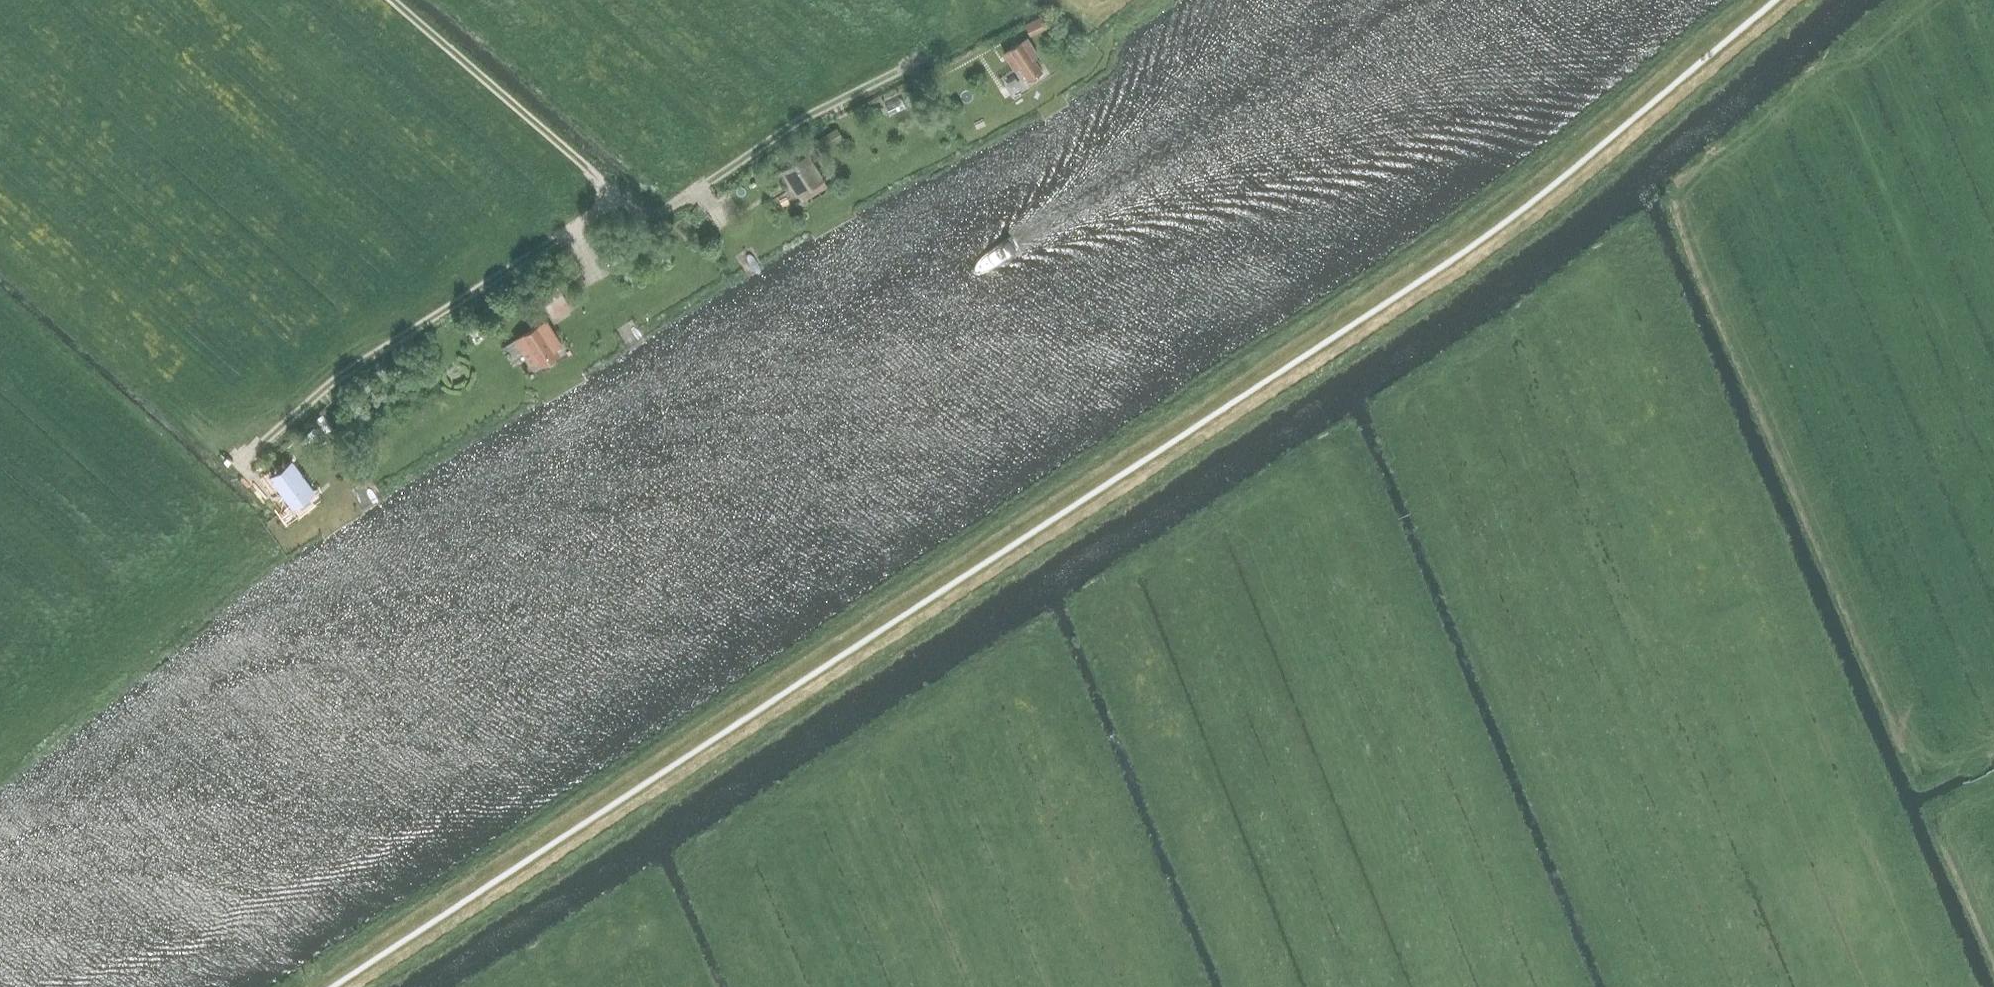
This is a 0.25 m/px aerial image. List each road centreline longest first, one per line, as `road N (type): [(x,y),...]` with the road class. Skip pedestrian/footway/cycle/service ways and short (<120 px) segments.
road 1 (track): [(392,0),(616,194),(638,211),(662,215),(780,133),(919,62)]
road 2 (track): [(616,194),(338,378),(239,462)]

